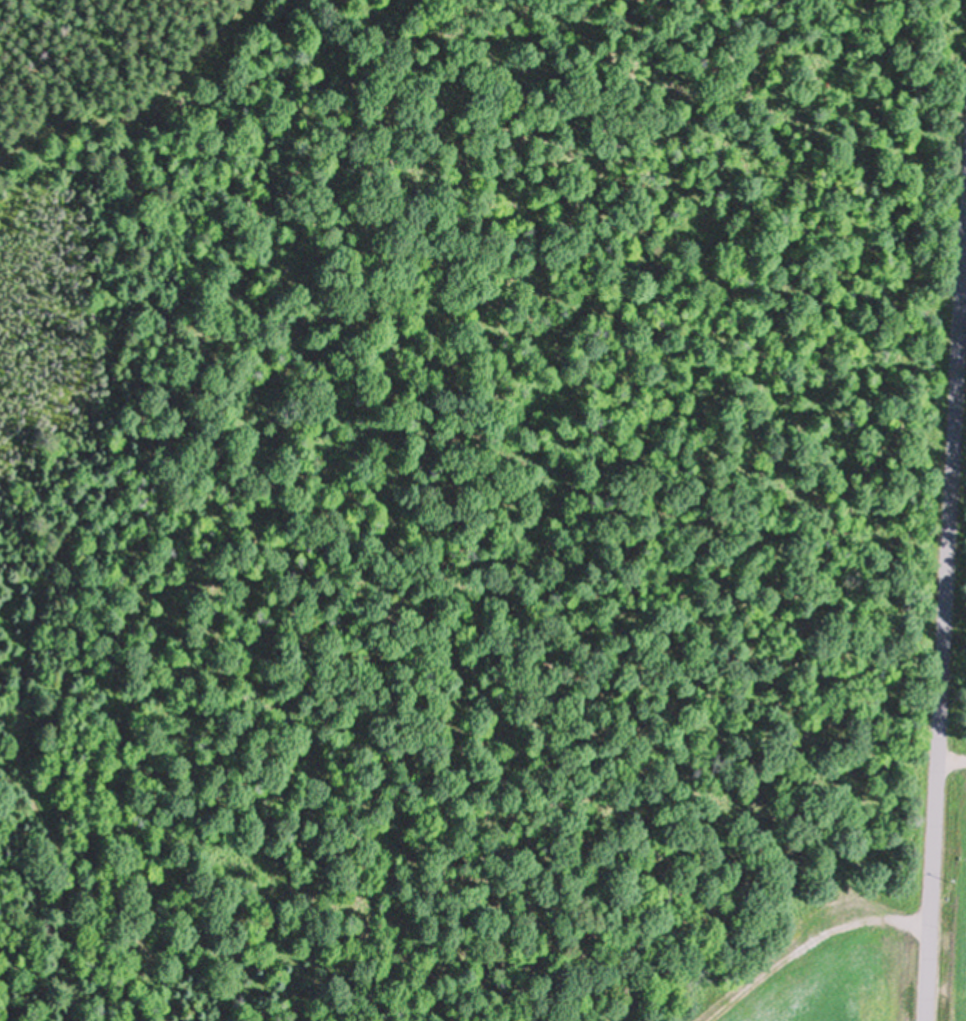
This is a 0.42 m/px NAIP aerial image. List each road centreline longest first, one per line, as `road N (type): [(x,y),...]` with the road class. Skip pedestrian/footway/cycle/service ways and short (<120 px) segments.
road 1 (residential): [(965,246),(926,1020)]

